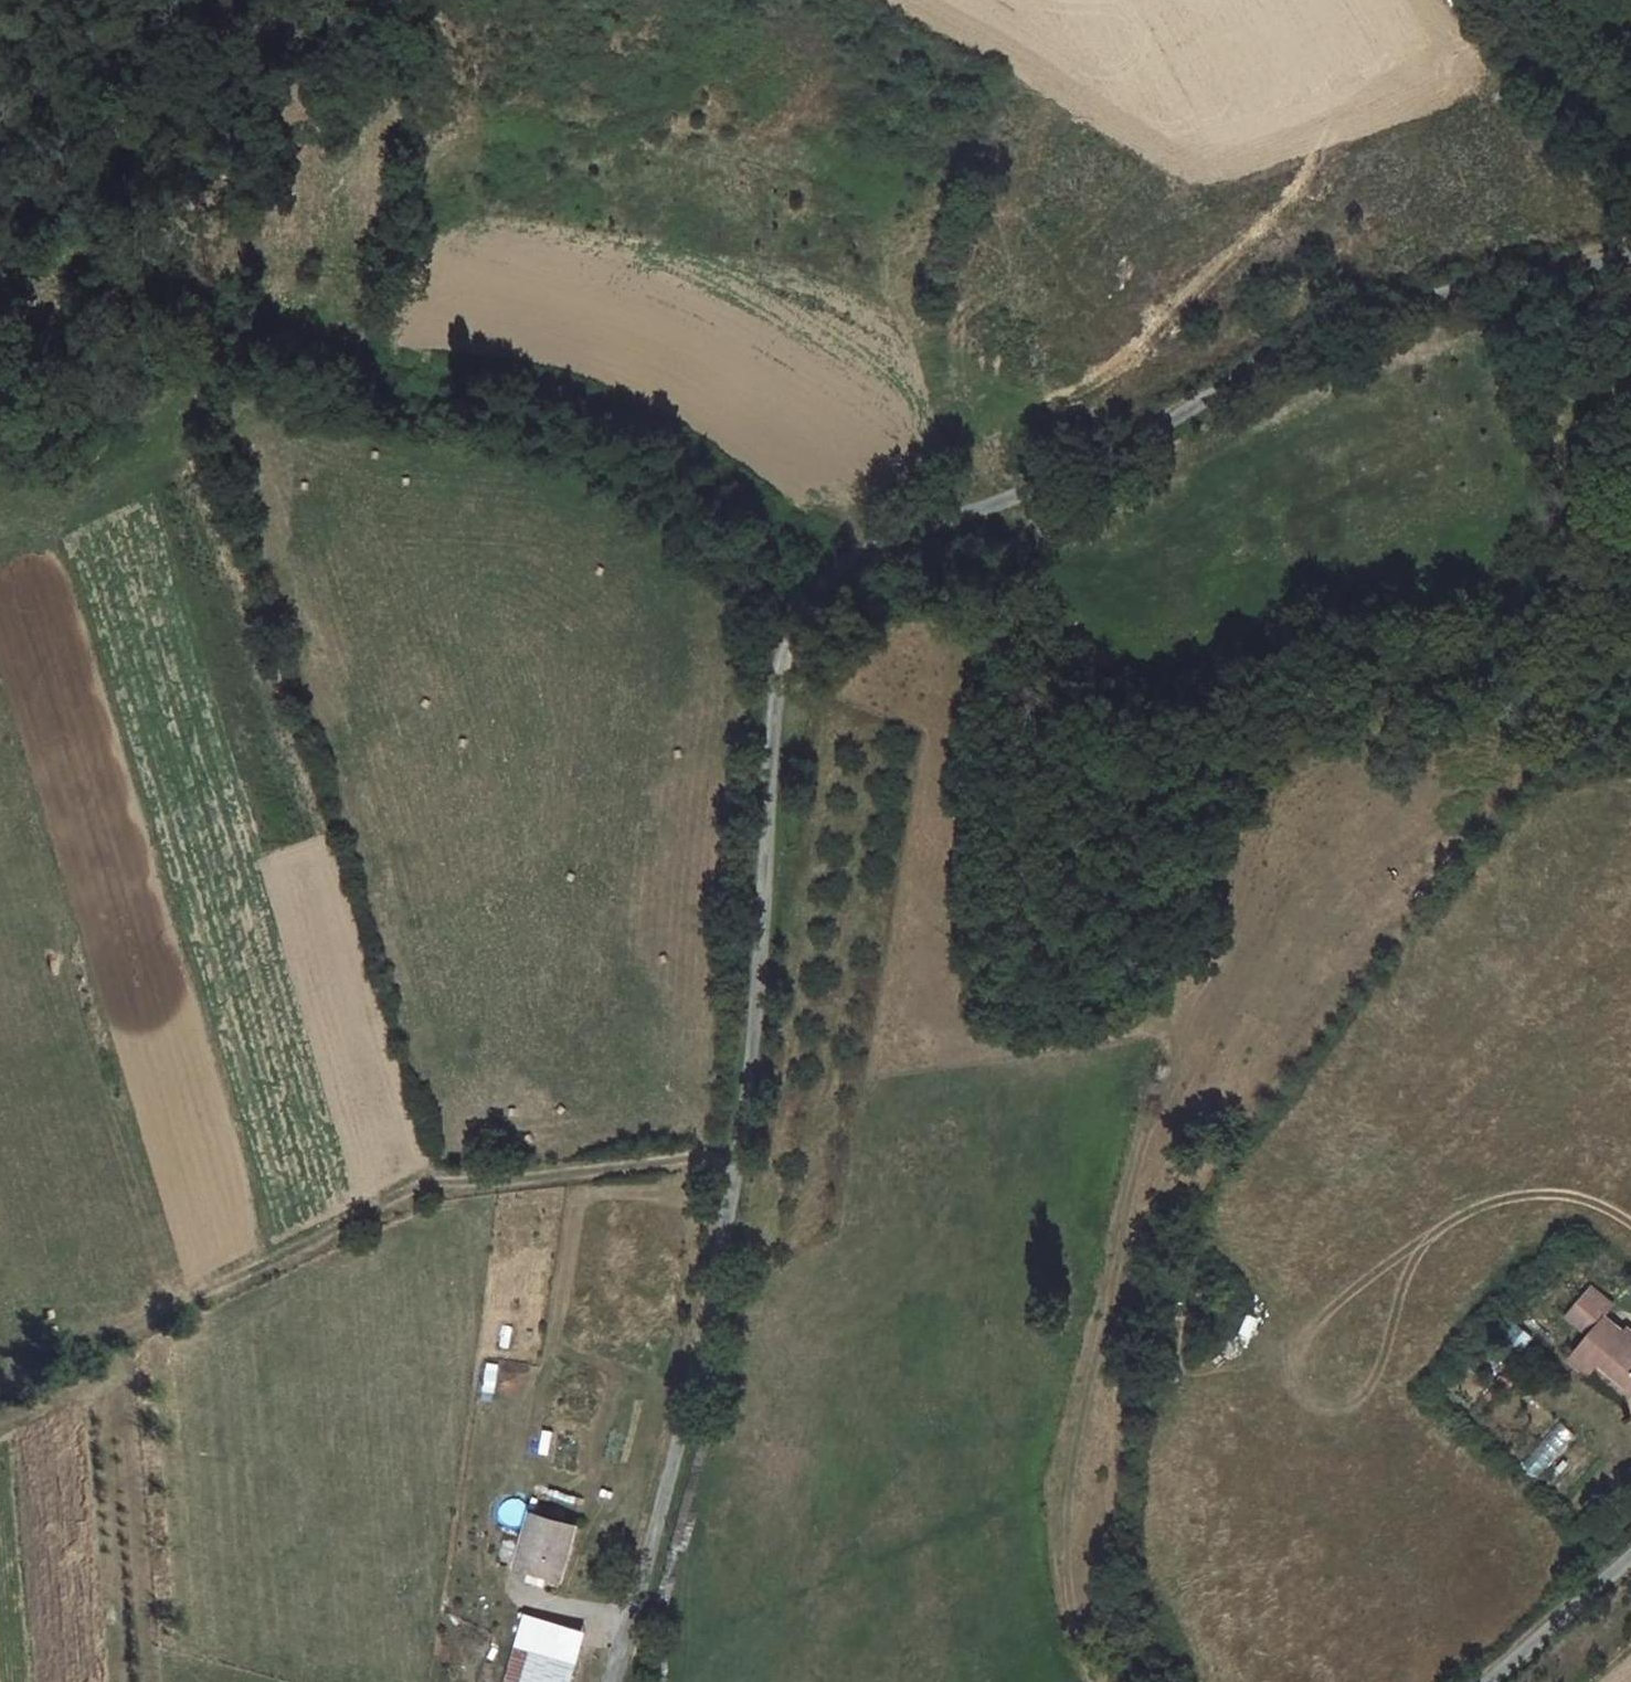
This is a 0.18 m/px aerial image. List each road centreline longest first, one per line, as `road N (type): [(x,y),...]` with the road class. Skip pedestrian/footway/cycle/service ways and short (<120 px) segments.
road 1 (unclassified): [(622,1681),(741,1113),(778,661),(793,624),(830,572),(1230,401),(1449,283),(1630,207)]
road 2 (unclassified): [(1630,1573),(1501,1681)]

